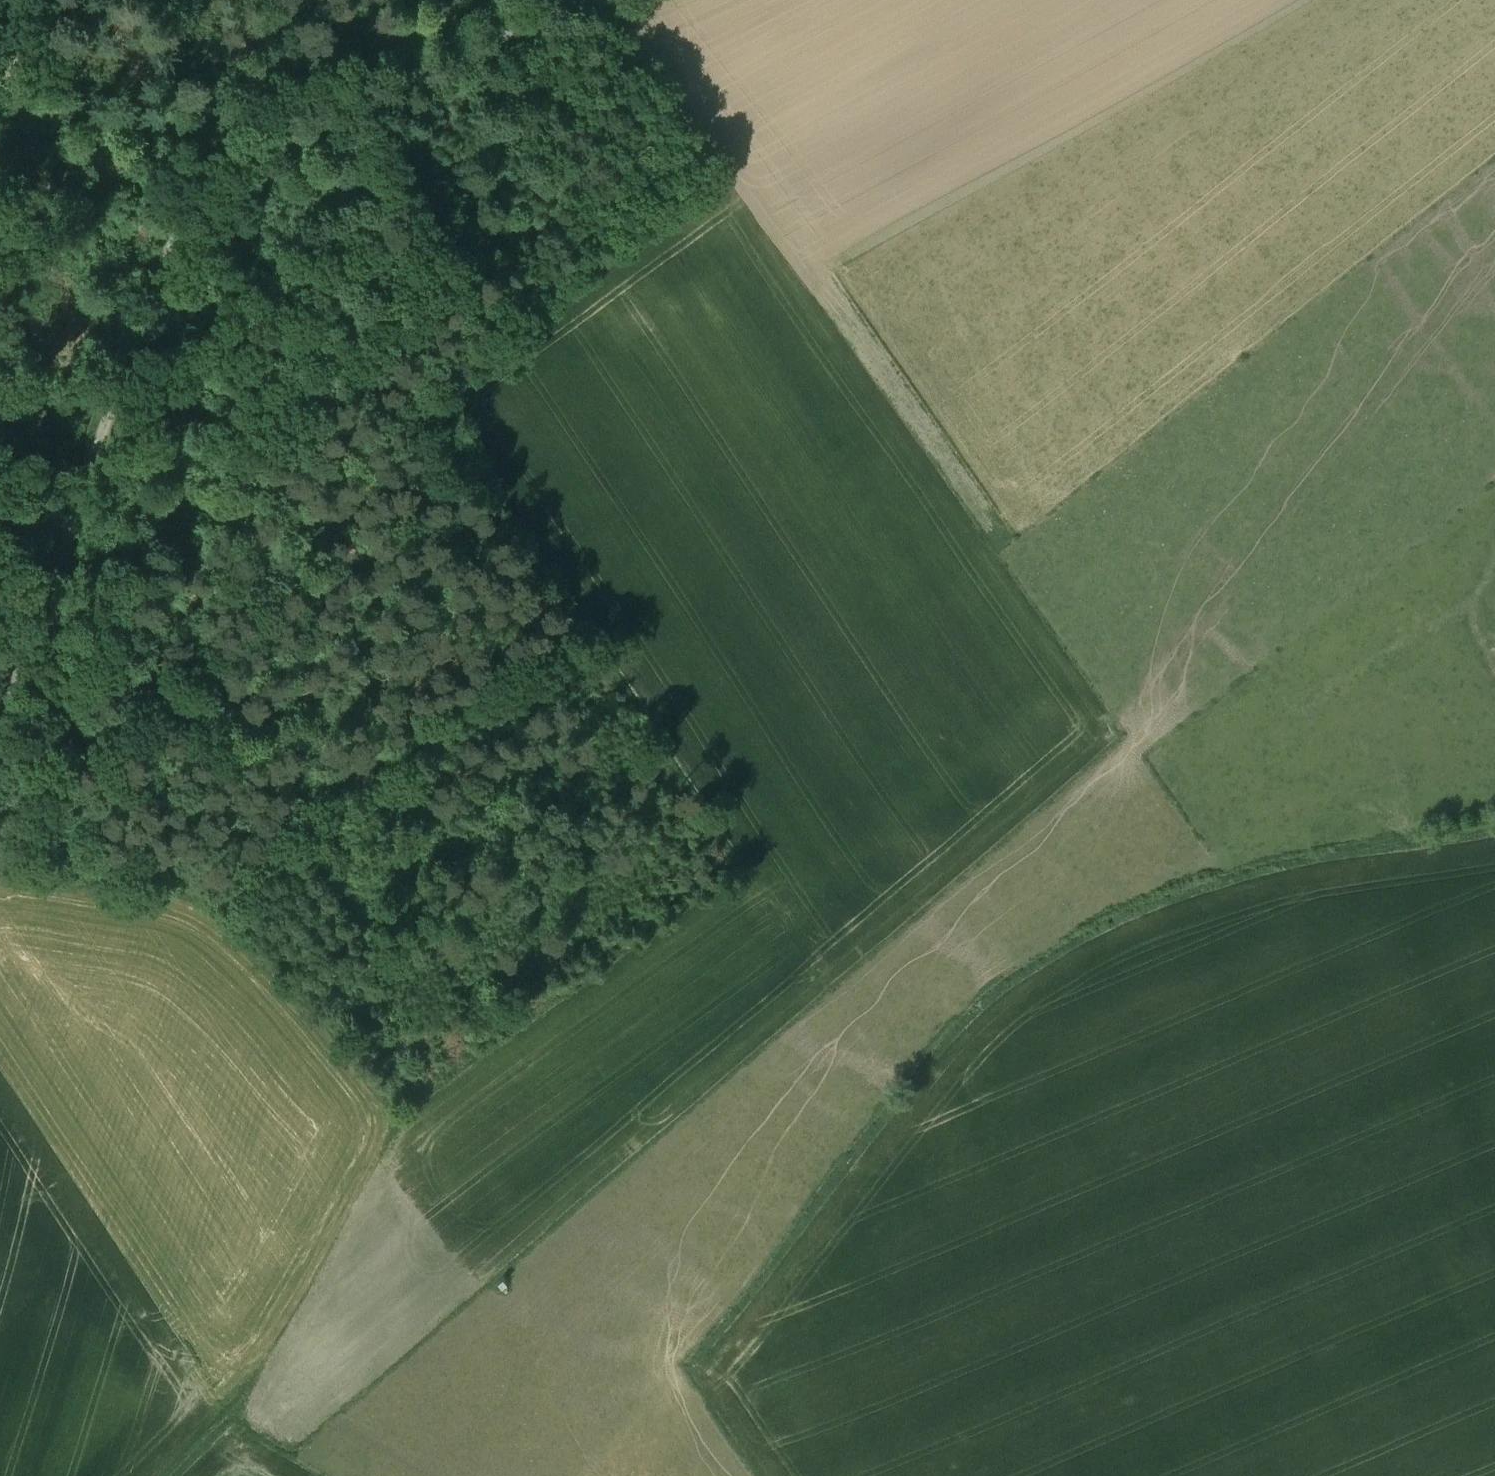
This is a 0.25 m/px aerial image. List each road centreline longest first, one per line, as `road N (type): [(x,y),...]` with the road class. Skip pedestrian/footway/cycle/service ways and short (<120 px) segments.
road 1 (track): [(567,0),(198,175),(118,386),(0,758)]
road 2 (track): [(0,106),(178,128),(201,140),(219,165)]

